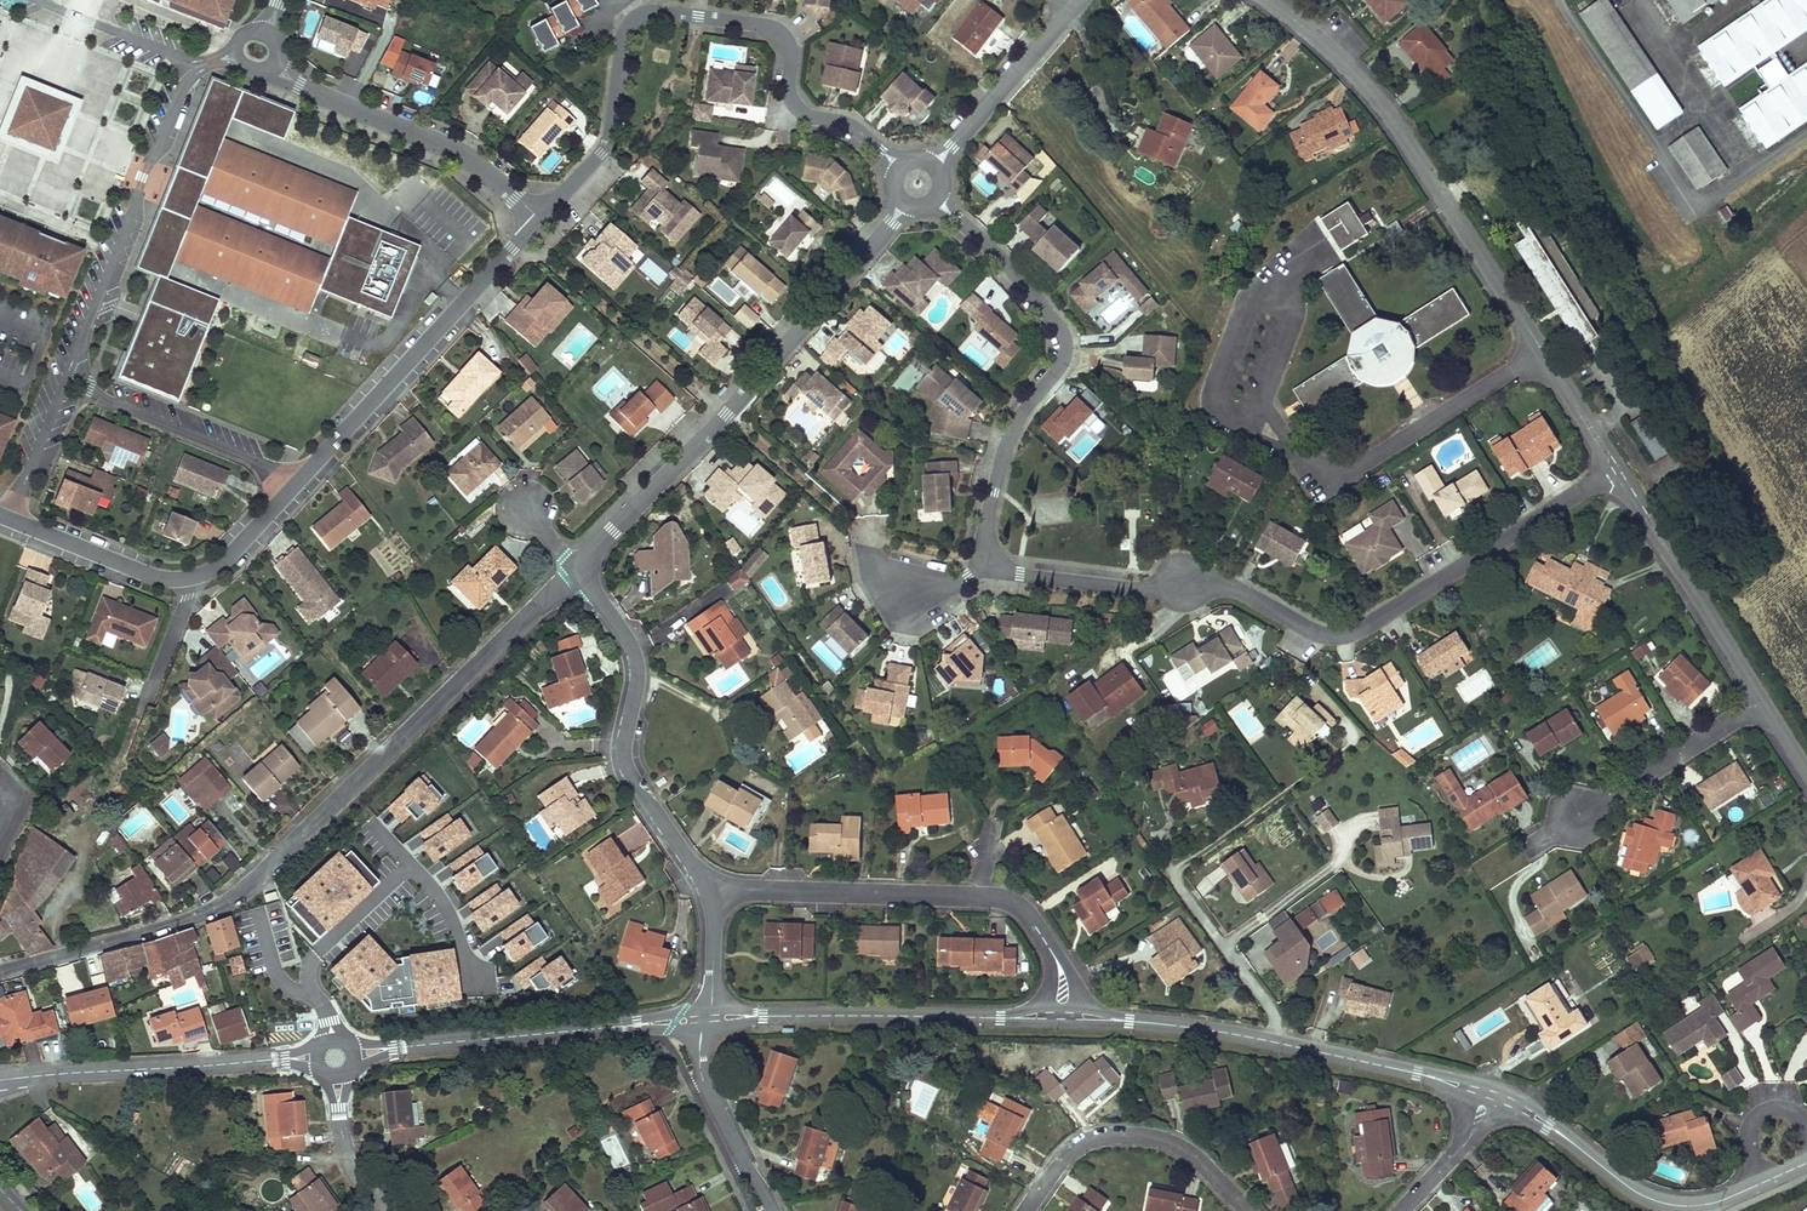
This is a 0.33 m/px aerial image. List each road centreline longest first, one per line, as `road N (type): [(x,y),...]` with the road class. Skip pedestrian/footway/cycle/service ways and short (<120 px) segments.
road 1 (residential): [(0,974),(208,912),(253,886),(576,569)]
road 2 (residential): [(1616,467),(1342,633),(1313,630),(1248,592),(1191,574),(1149,586),(988,560)]
road 3 (residential): [(541,210),(582,177),(606,144),(629,22),(651,9),(778,26),(790,48),(790,95),(801,110),(852,124),(917,182)]
road 4 (residential): [(1616,467),(1388,112),(1270,0)]
road 5 (residential): [(576,569),(728,413),(917,182)]
road 6 (residential): [(988,560),(983,526),(1000,448),(1057,366),(1060,332),(917,182)]
road 7 (residential): [(1069,1015),(1294,1045),(1487,1093)]
road 8 (residential): [(719,893),(994,897),(1019,906),(1039,930),(1068,979),(1069,1015)]
road 9 (residential): [(333,1065),(708,1018)]
road 10 (residential): [(576,569),(633,646),(623,755),(693,869),(719,893)]
road 11 (residential): [(294,487),(541,210)]
road 12 (residential): [(708,1018),(1069,1015)]
road 13 (residential): [(67,380),(142,178),(186,84),(208,63)]
road 14 (residential): [(0,1080),(333,1065)]
road 15 (residential): [(259,51),(300,85),(423,129),(477,159),(541,210)]
road 16 (residential): [(1026,1210),(1066,1155),(1106,1134),(1152,1135),(1184,1146),(1249,1210)]
road 17 (residential): [(1763,702),(1616,467)]
road 18 (residential): [(294,487),(258,463),(67,380)]
road 19 (residential): [(409,866),(305,970),(306,988),(333,1032),(333,1065)]
road 20 (residential): [(1487,1093),(1548,1125),(1632,1189),(1697,1206)]
road 21 (residential): [(917,182),(1073,0)]
road 22 (residential): [(1763,702),(1564,816)]
road 23 (track): [(1294,1045),(1175,865)]
road 24 (residential): [(708,1018),(700,1073),(769,1210)]
road 25 (residential): [(13,520),(156,579),(190,579)]
road 26 (residential): [(208,63),(40,0)]
road 27 (residential): [(333,1065),(350,1156),(366,1194),(393,1210)]
road 28 (residential): [(13,520),(67,380)]
road 29 (residential): [(1402,1210),(1465,1145),(1487,1093)]
road 30 (residential): [(190,579),(236,550),(294,487)]
road 31 (residential): [(409,866),(457,927),(476,986)]
road 32 (residential): [(190,579),(190,597),(145,703)]
road 33 (residential): [(719,893),(708,1018)]
road 34 (residential): [(1758,1185),(1755,1121),(1774,1108),(1806,1122)]

